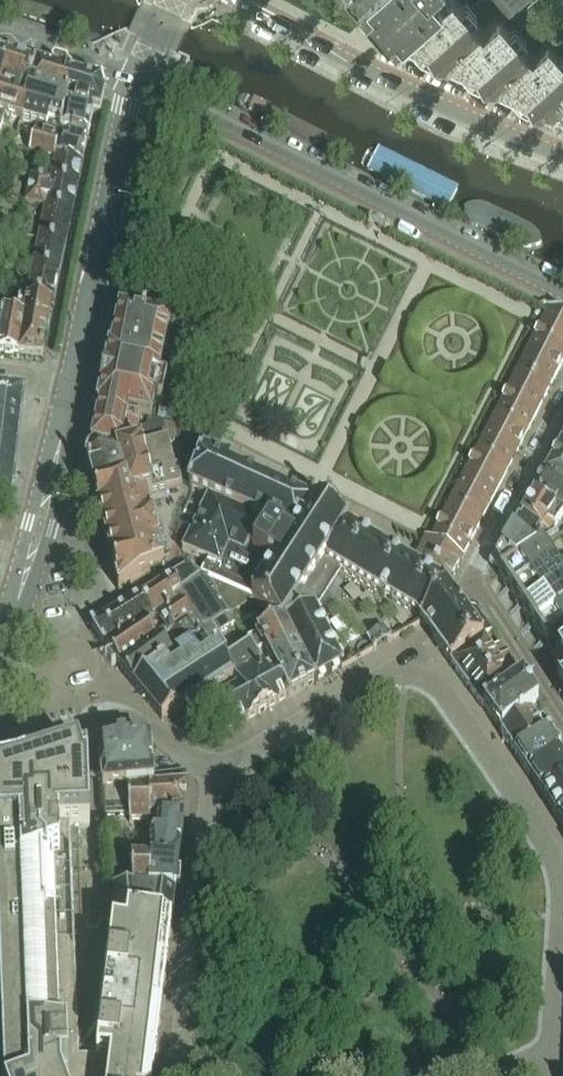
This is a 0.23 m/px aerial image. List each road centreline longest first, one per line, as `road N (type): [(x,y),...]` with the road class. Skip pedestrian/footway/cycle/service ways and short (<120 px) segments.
road 1 (residential): [(537,1073),(553,1034),(562,887),(544,845),(432,680),(394,672),(217,771)]
road 2 (tertiary): [(138,80),(562,291)]
road 3 (tertiary): [(562,155),(431,100),(236,0)]
road 4 (residential): [(562,722),(473,580),(562,409)]
road 5 (residential): [(72,388),(138,80)]
road 6 (residential): [(217,771),(175,1075)]
road 7 (residential): [(0,641),(72,388)]
road 8 (residential): [(217,771),(126,724),(99,725),(0,756)]
road 9 (tertiary): [(0,32),(138,80)]

